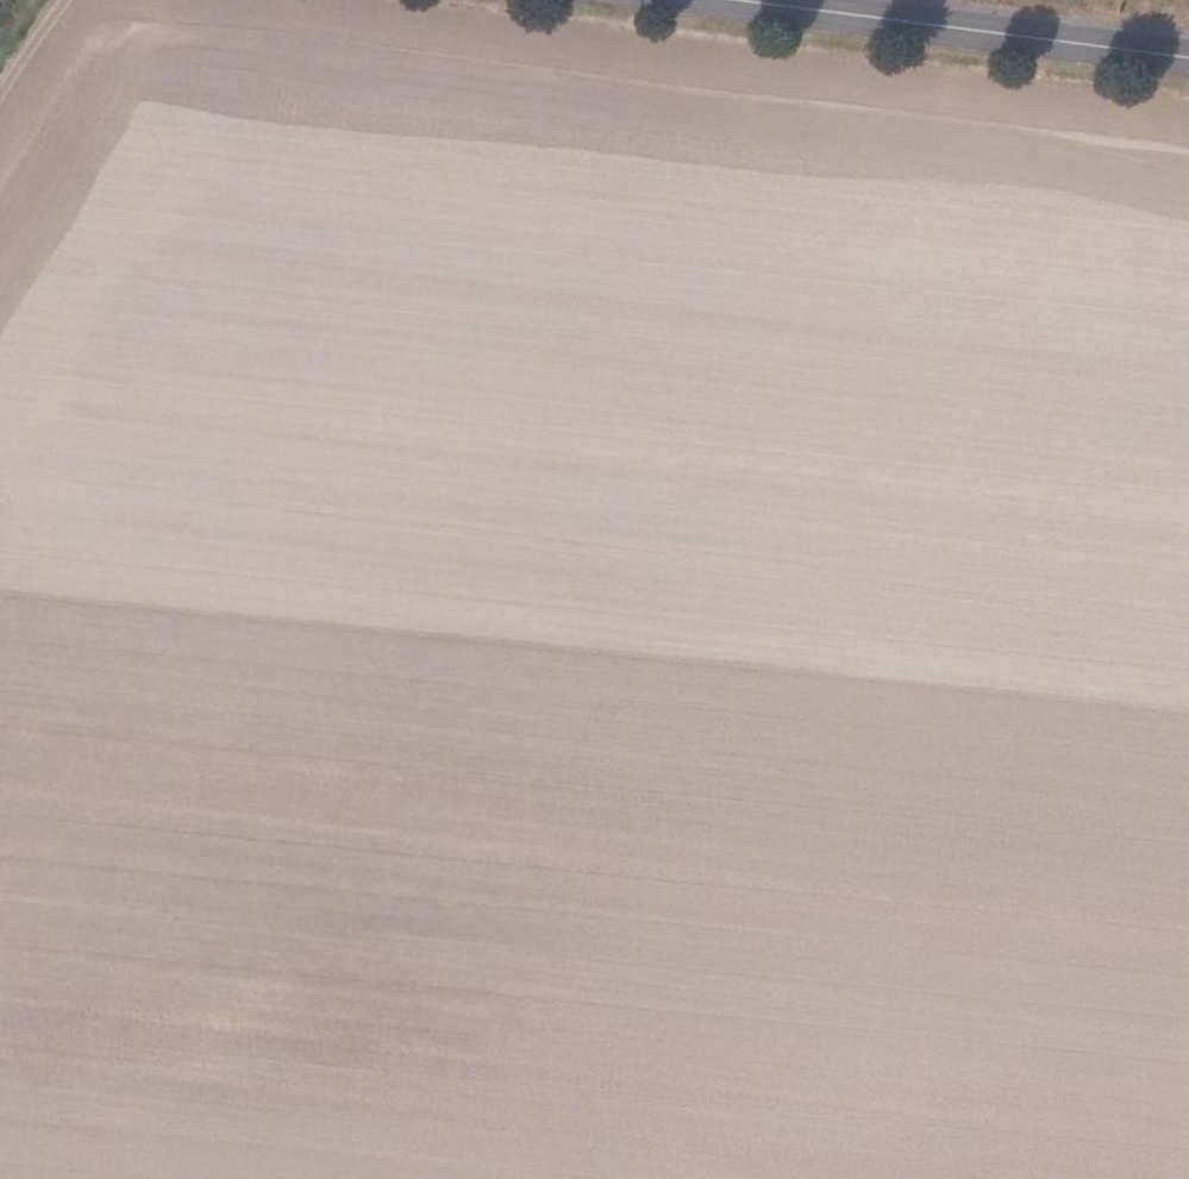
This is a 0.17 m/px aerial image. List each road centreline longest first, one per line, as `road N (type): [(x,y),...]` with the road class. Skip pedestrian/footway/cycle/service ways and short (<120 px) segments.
road 1 (tertiary): [(1188,57),(753,0)]

